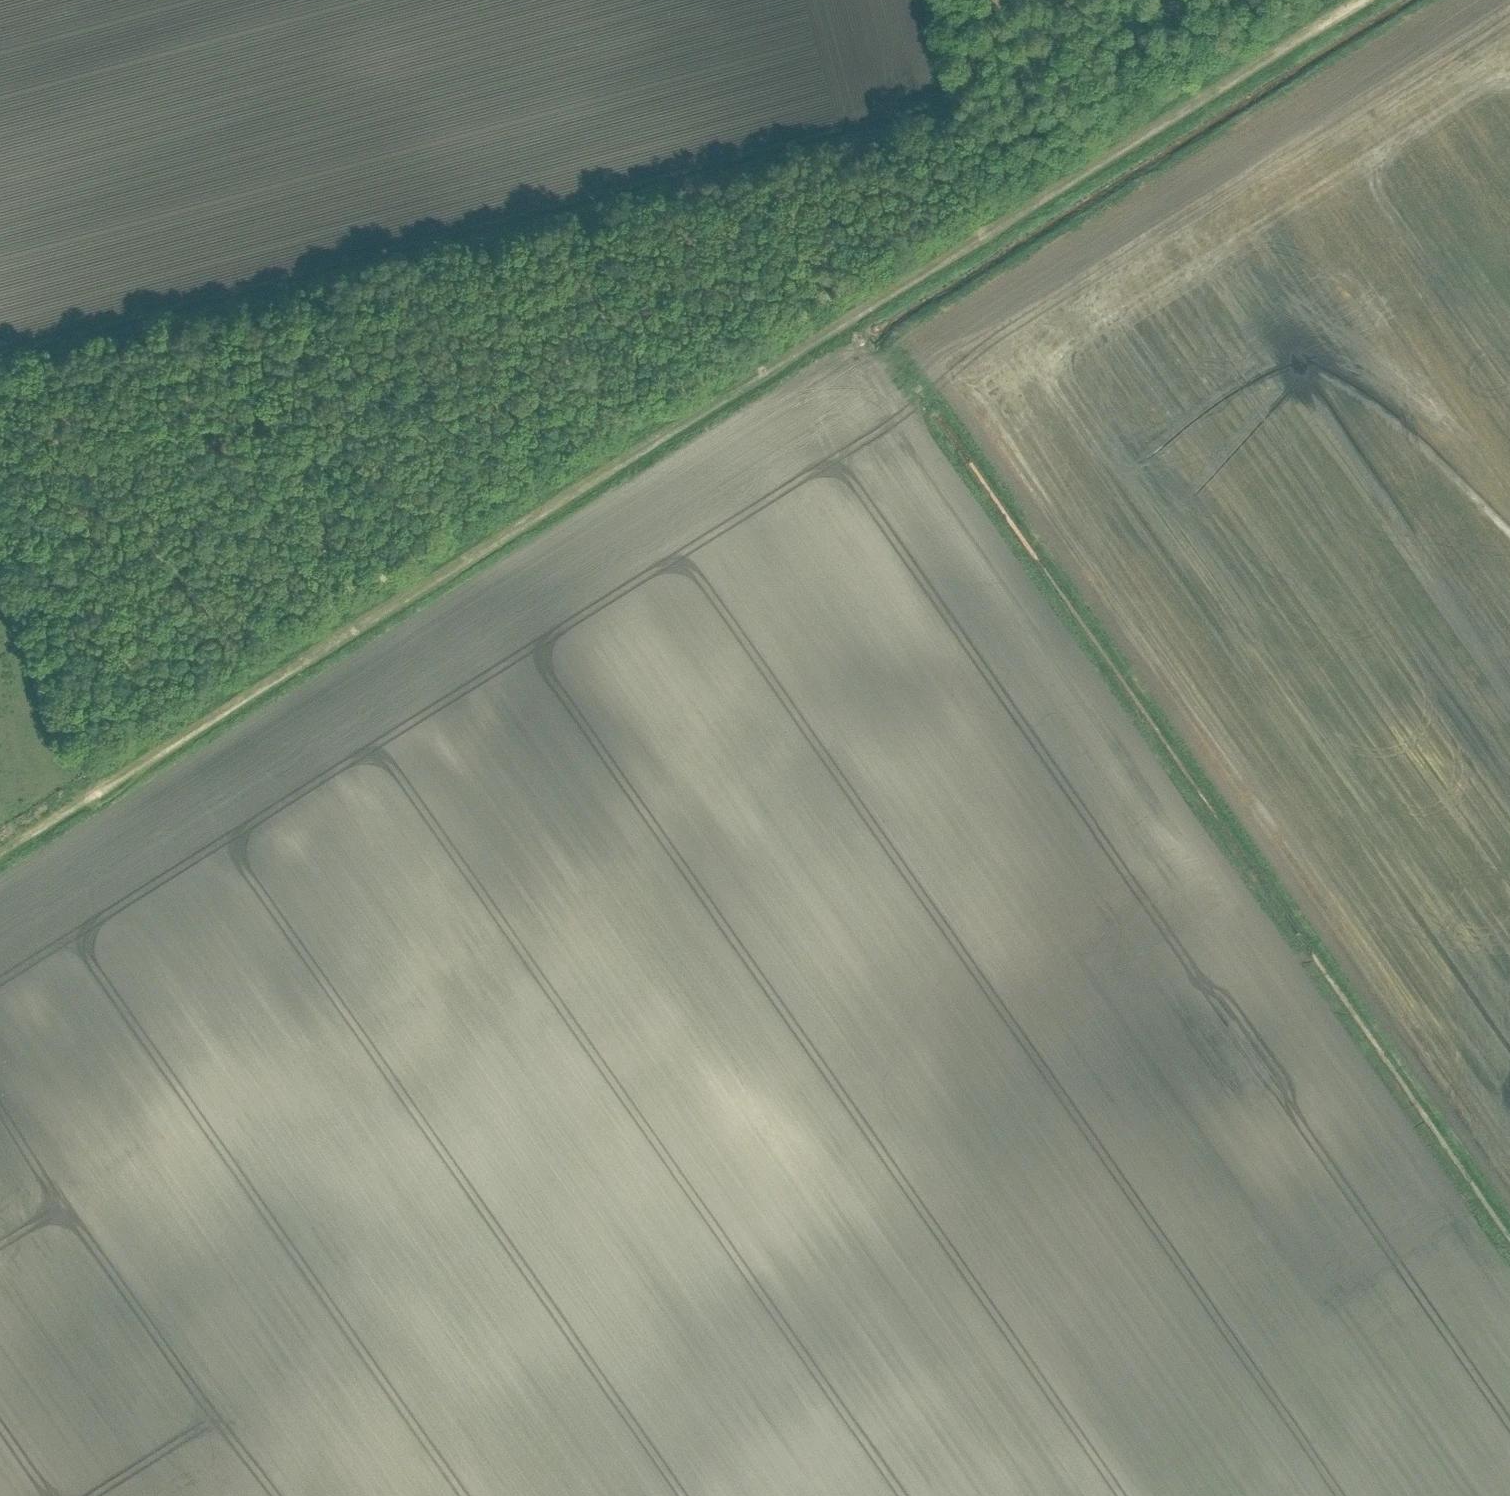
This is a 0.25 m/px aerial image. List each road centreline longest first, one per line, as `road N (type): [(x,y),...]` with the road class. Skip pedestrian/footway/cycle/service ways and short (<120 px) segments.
road 1 (track): [(0,848),(1358,0)]

